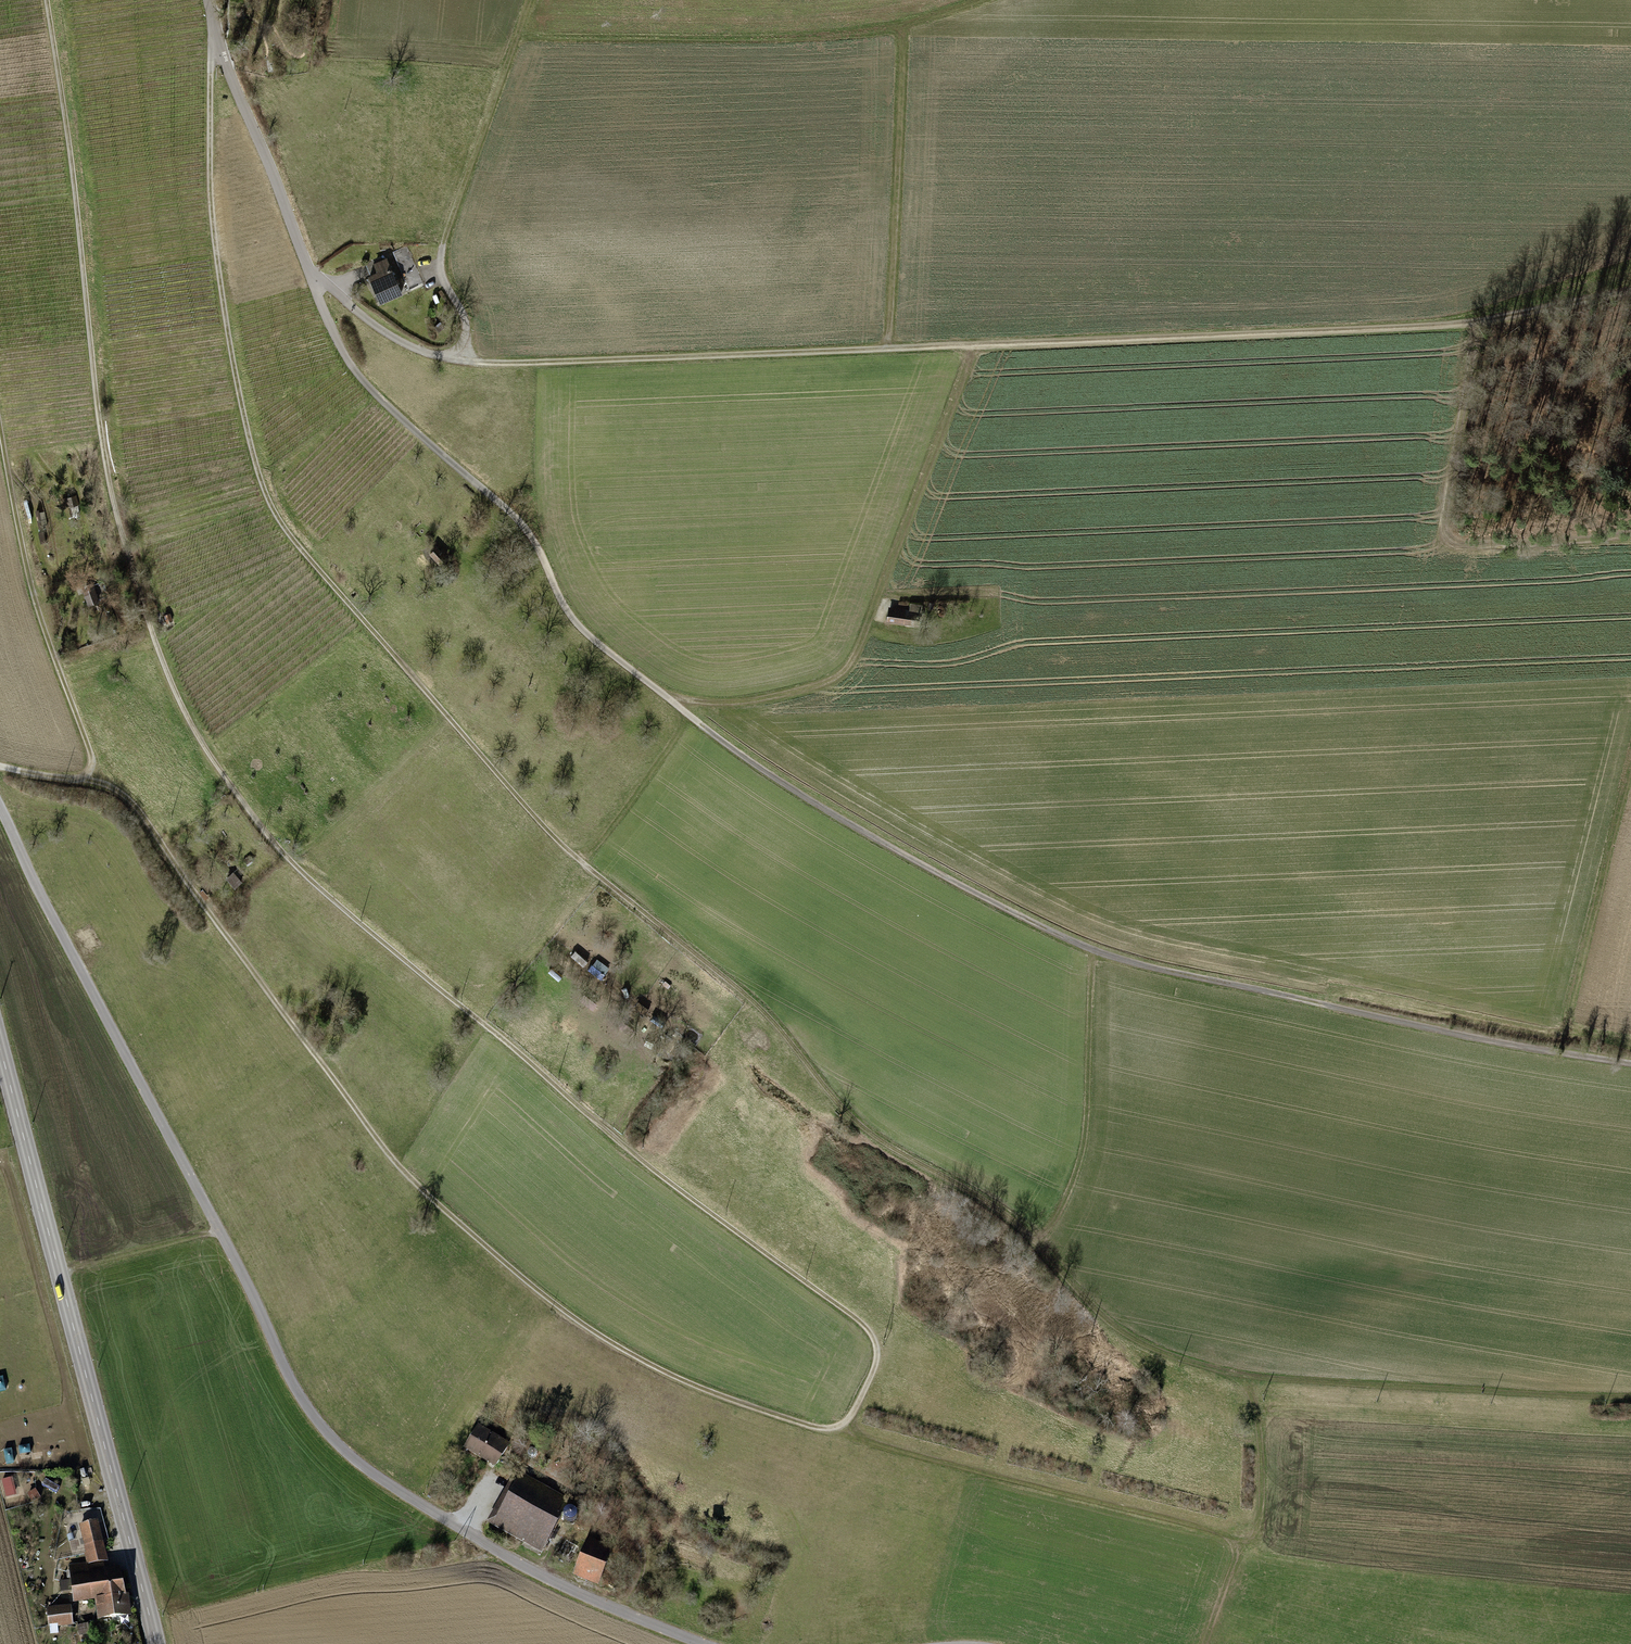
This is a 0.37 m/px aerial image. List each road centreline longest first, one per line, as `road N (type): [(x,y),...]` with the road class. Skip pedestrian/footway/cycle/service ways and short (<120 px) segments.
road 1 (track): [(367,628),(279,524),(249,437),(209,178),(212,35),(362,383),(529,532),(578,627),(689,717),(838,815),(1098,956)]
road 2 (track): [(1630,294),(1476,323),(451,361)]
road 3 (unclassified): [(707,1643),(494,1549),(355,1459),(322,1428),(0,811)]
road 4 (track): [(839,1427),(816,1428),(718,1395),(643,1361),(470,1234),(368,1129),(138,811),(94,785)]
road 5 (track): [(212,759),(294,867),(630,1154),(870,1328),(879,1352),(855,1410),(839,1427)]
road 6 (track): [(367,628),(557,838),(788,1031),(865,1131),(983,1196),(1054,1249)]
road 7 (track): [(212,759),(158,651),(114,501),(48,0)]
road 8 (secondary): [(0,1050),(157,1643)]
road 9 (track): [(651,685),(699,701),(750,700),(829,680),(852,662),(974,345)]
road 10 (track): [(314,284),(335,290),(405,349),(451,361),(467,337),(466,320),(442,275),(442,247),(531,0)]
road 11 (track): [(1098,956),(1468,1043),(1630,1072)]
road 12 (track): [(1476,323),(1432,543),(1538,549),(1630,536)]
road 13 (track): [(839,1427),(847,1435),(1243,1547)]
road 14 (track): [(1054,1249),(1081,1297),(1143,1345),(1259,1390),(1269,1450),(1263,1504),(1243,1547)]
road 15 (track): [(94,785),(33,588),(0,432)]
road 16 (track): [(1054,1249),(1101,1108),(1098,956)]

